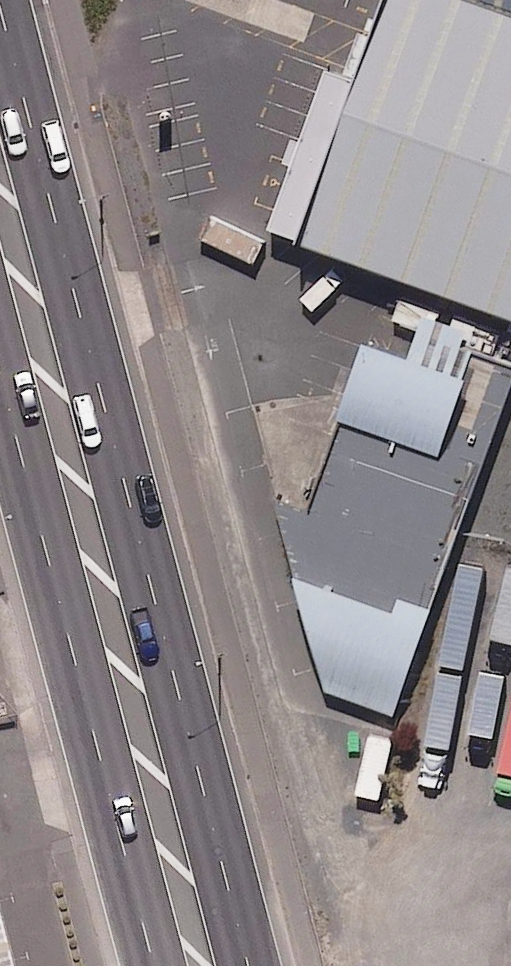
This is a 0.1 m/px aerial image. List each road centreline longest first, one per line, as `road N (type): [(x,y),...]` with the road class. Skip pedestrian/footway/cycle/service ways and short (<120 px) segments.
road 1 (secondary): [(0,0),(253,965)]
road 2 (secondary): [(156,965),(0,357)]

